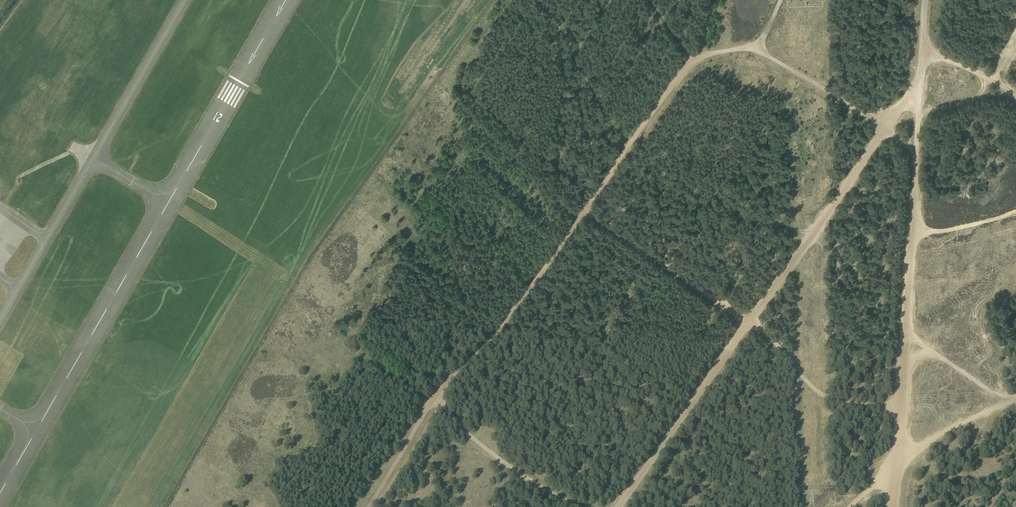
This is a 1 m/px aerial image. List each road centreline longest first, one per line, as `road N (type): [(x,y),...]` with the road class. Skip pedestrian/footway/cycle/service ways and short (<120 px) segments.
road 1 (track): [(748,321),(831,400),(901,406),(926,0)]
road 2 (track): [(368,506),(436,397),(626,150)]
road 3 (track): [(583,212),(748,321),(619,506)]
road 4 (track): [(920,86),(748,321)]
road 5 (track): [(1015,398),(901,461),(901,406)]
road 6 (track): [(436,397),(500,462),(577,506)]
road 7 (track): [(747,46),(884,128)]

